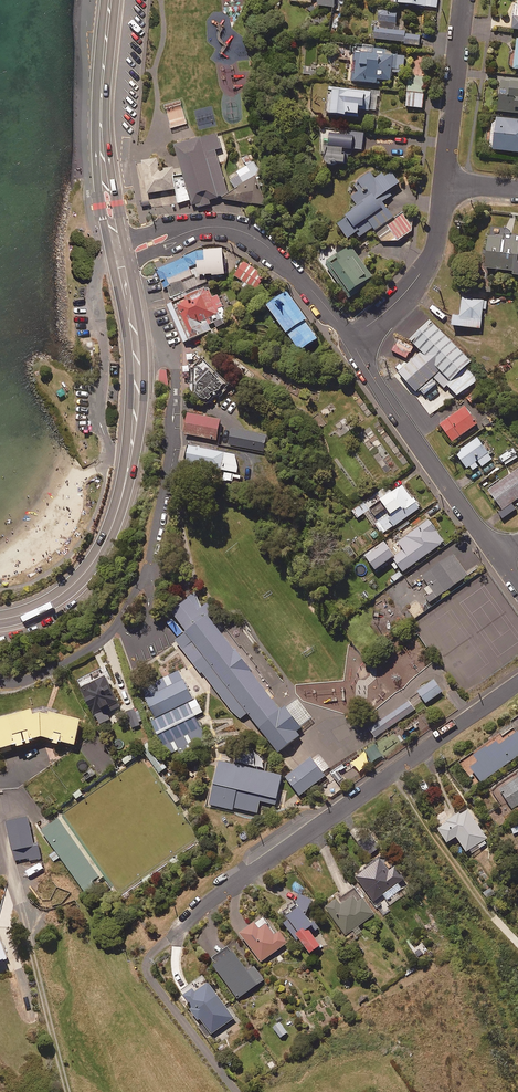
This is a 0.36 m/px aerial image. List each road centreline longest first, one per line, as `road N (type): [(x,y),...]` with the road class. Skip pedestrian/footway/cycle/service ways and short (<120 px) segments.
road 1 (residential): [(517,685),(170,935)]
road 2 (secondary): [(122,253),(136,386),(114,521),(76,583),(0,619)]
road 3 (residential): [(122,253),(193,230),(239,230),(289,267),(350,339)]
road 4 (residential): [(350,339),(499,558)]
road 5 (secondary): [(110,0),(101,132),(122,253)]
road 6 (residential): [(350,339),(402,297),(428,261),(445,181)]
road 7 (residential): [(445,181),(465,0)]

